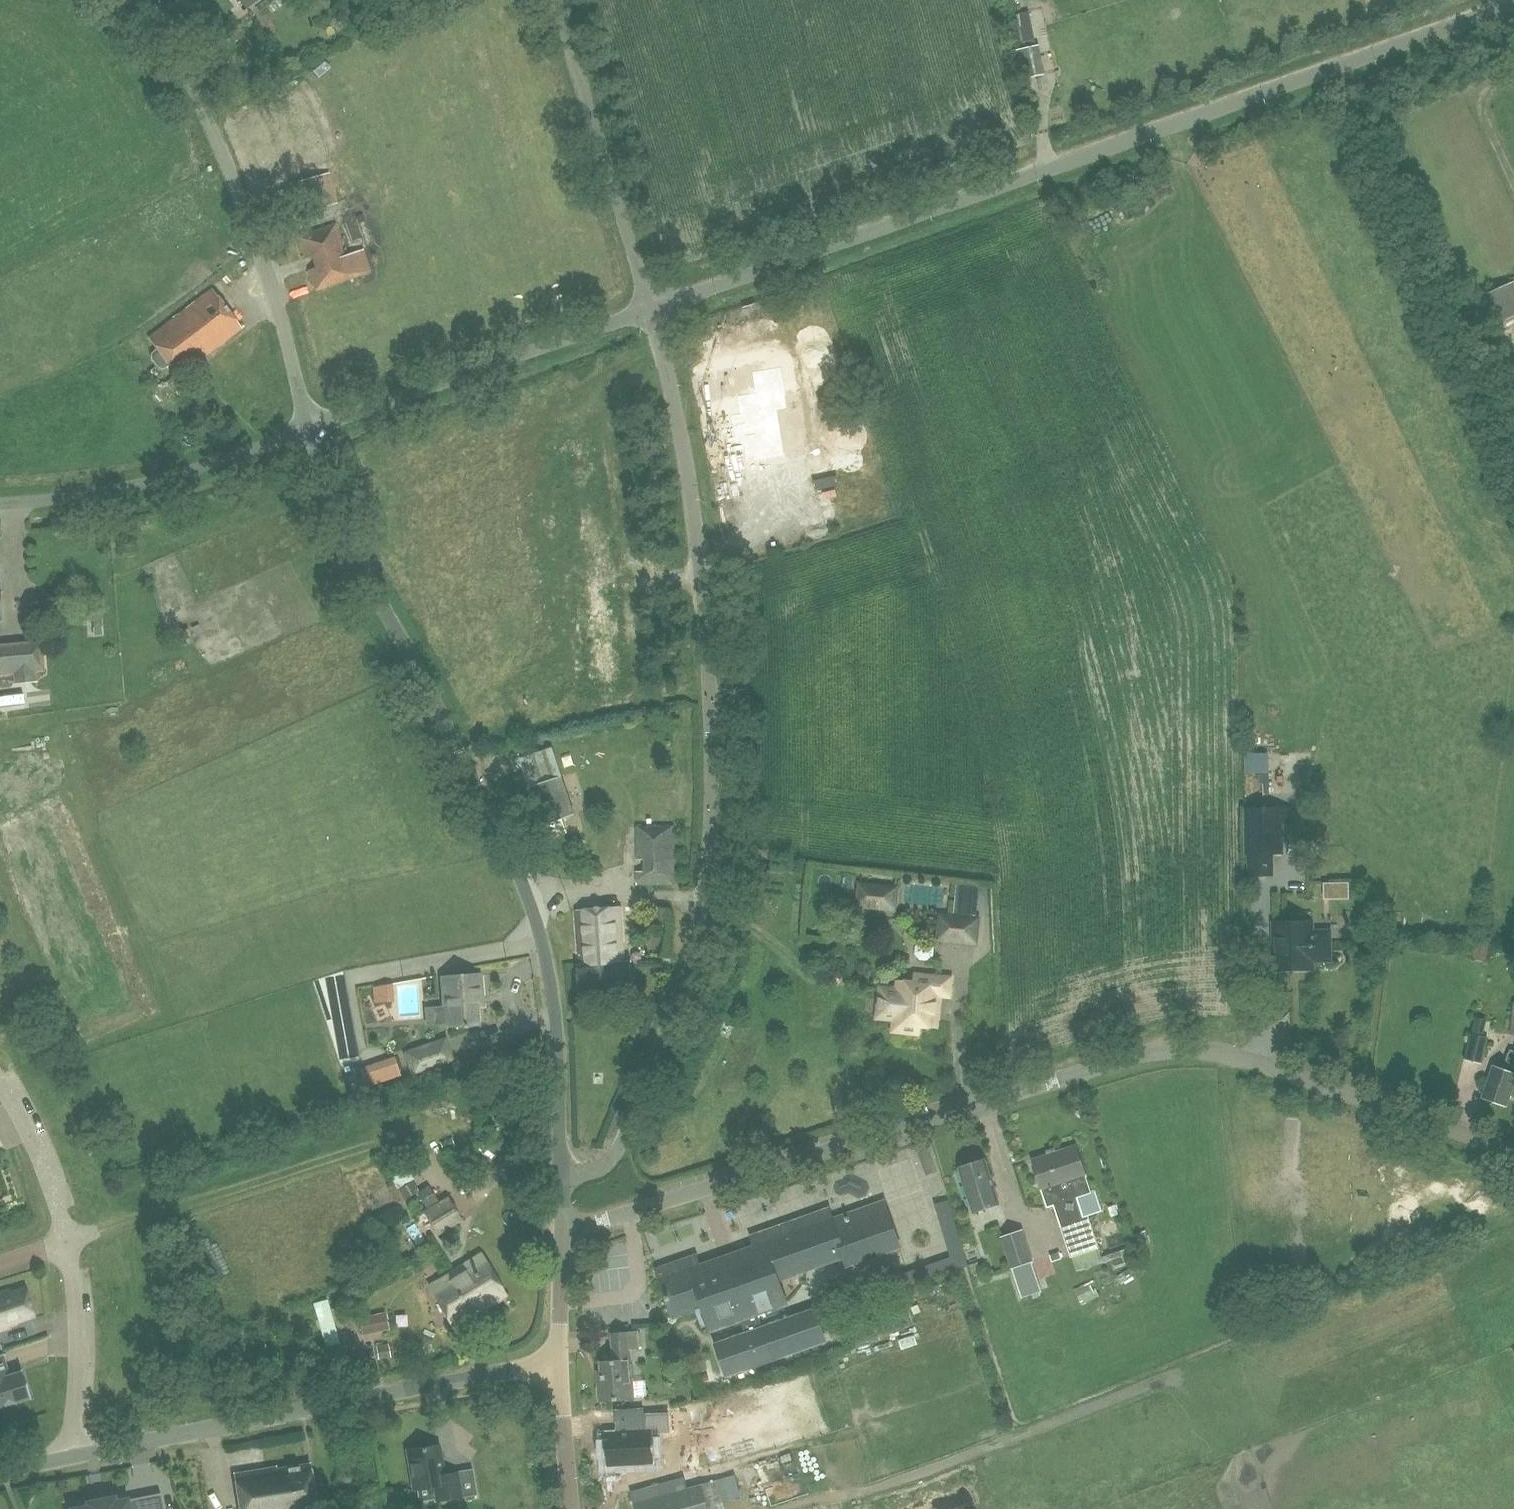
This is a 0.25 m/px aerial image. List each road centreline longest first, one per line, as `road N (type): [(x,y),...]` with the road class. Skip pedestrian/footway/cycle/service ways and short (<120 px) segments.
road 1 (unclassified): [(1513,1154),(1198,1047),(1124,1059),(562,1234)]
road 2 (unclassified): [(562,1178),(591,1174),(617,1151),(682,994),(706,900),(713,746),(697,533),(652,310)]
road 3 (unclassified): [(652,310),(1513,5)]
road 4 (unclassified): [(562,1178),(556,1027),(523,879),(333,513),(309,431)]
road 5 (residential): [(69,1457),(558,1365)]
road 6 (unclassified): [(309,431),(275,290),(238,196),(179,60),(135,0)]
road 7 (unclassified): [(309,431),(652,310)]
road 8 (unclassified): [(652,310),(557,0)]
road 9 (residential): [(0,502),(171,477),(309,431)]
road 10 (residential): [(69,1457),(78,1354),(68,1241)]
road 11 (residential): [(68,1241),(48,1179),(0,1083)]
road 12 (residential): [(571,1508),(558,1365)]
road 13 (residential): [(558,1365),(562,1234)]

